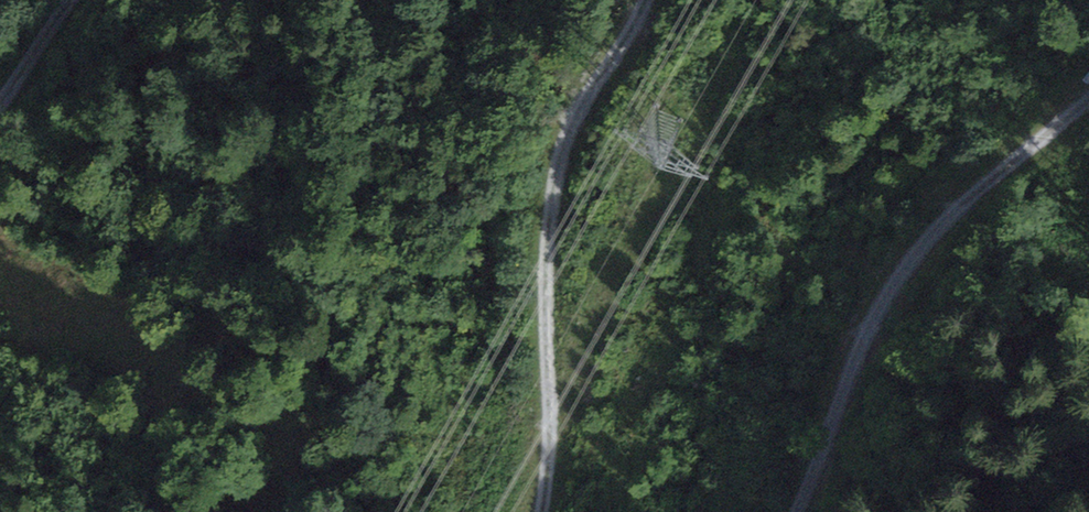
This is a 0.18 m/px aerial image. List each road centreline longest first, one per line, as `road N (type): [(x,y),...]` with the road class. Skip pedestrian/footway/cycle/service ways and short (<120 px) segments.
road 1 (track): [(644,0),(558,146),(543,270),(548,410),(539,511)]
road 2 (track): [(794,511),(867,328),(922,243),(998,167),(1088,98)]
road 3 (track): [(0,106),(69,0)]

